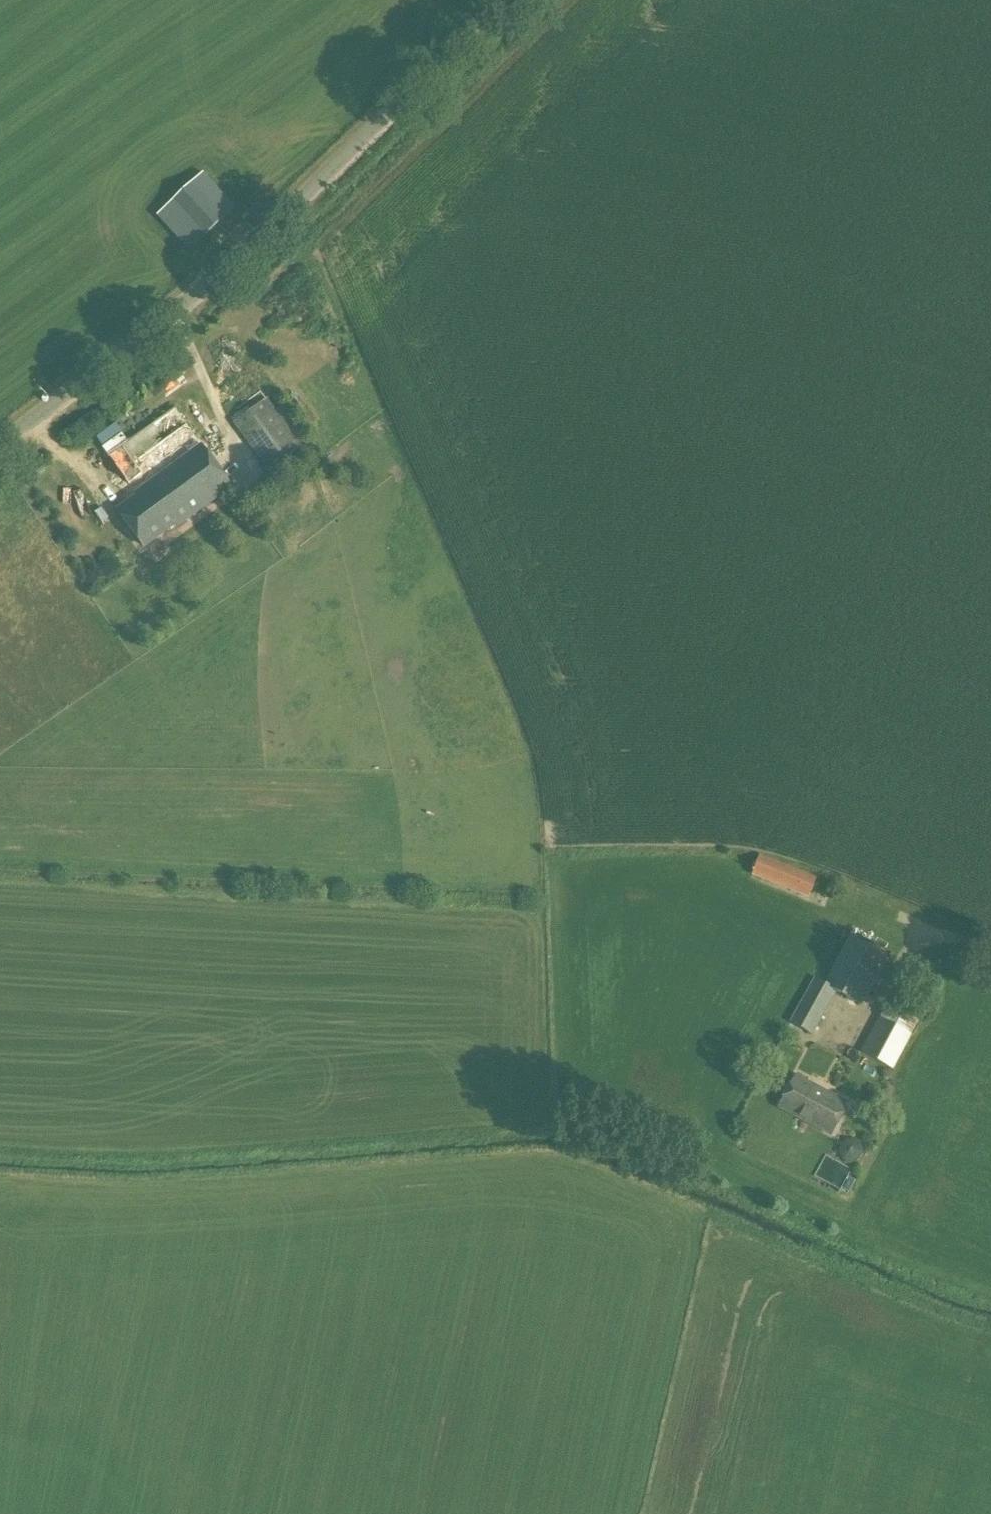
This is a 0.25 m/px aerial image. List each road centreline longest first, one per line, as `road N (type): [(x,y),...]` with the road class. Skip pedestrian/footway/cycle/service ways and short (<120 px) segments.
road 1 (unclassified): [(0,446),(272,231),(510,0)]

